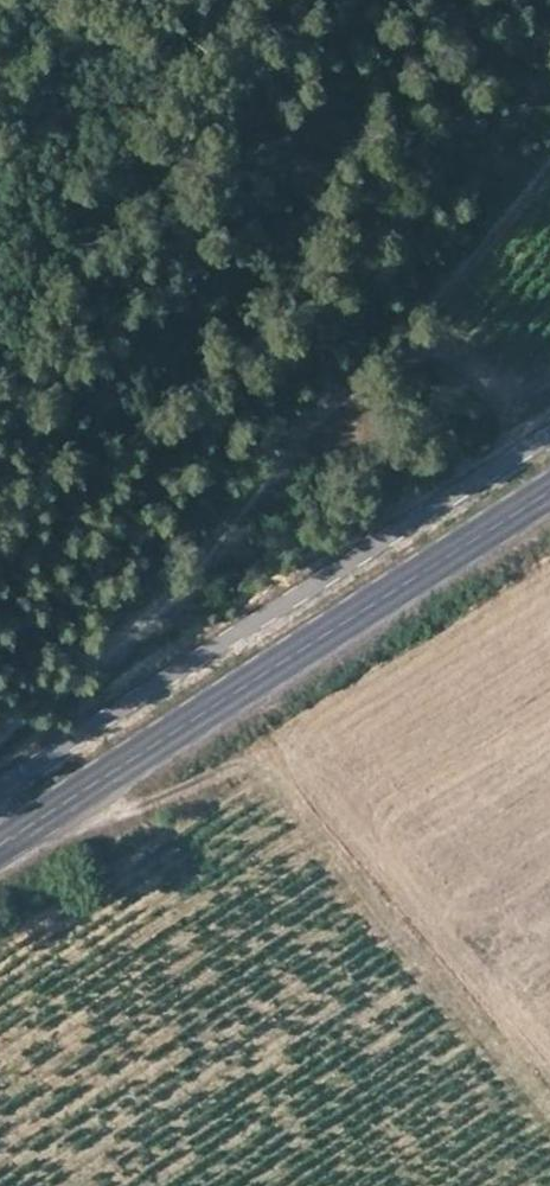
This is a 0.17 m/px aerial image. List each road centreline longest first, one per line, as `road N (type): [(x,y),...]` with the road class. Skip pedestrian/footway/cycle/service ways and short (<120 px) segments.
road 1 (track): [(48,811),(123,812),(262,766),(549,1116)]
road 2 (tertiary): [(0,842),(549,489)]
road 3 (track): [(0,741),(151,611),(331,402),(390,367),(445,356)]

